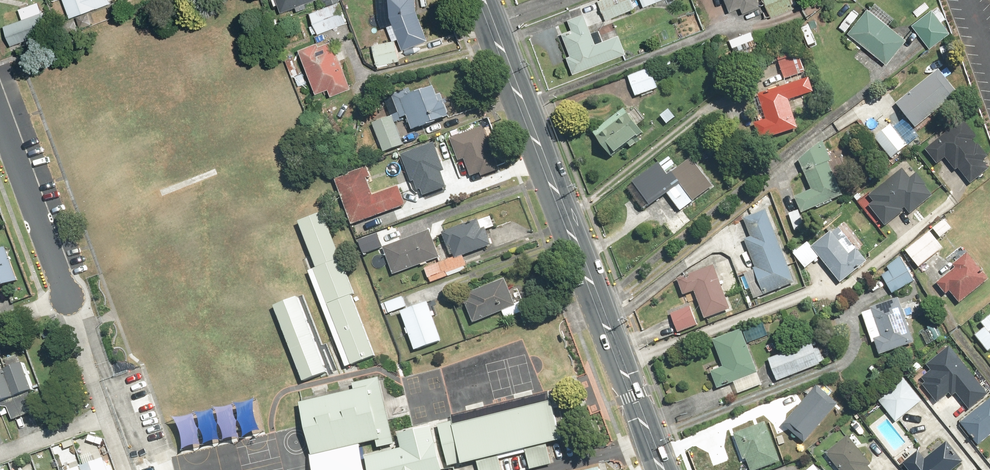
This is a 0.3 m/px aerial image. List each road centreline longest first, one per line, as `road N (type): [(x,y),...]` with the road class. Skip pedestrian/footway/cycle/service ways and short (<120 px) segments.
road 1 (secondary): [(482,0),(661,469)]
road 2 (residential): [(0,120),(66,298)]
road 3 (residential): [(66,298),(100,414)]

